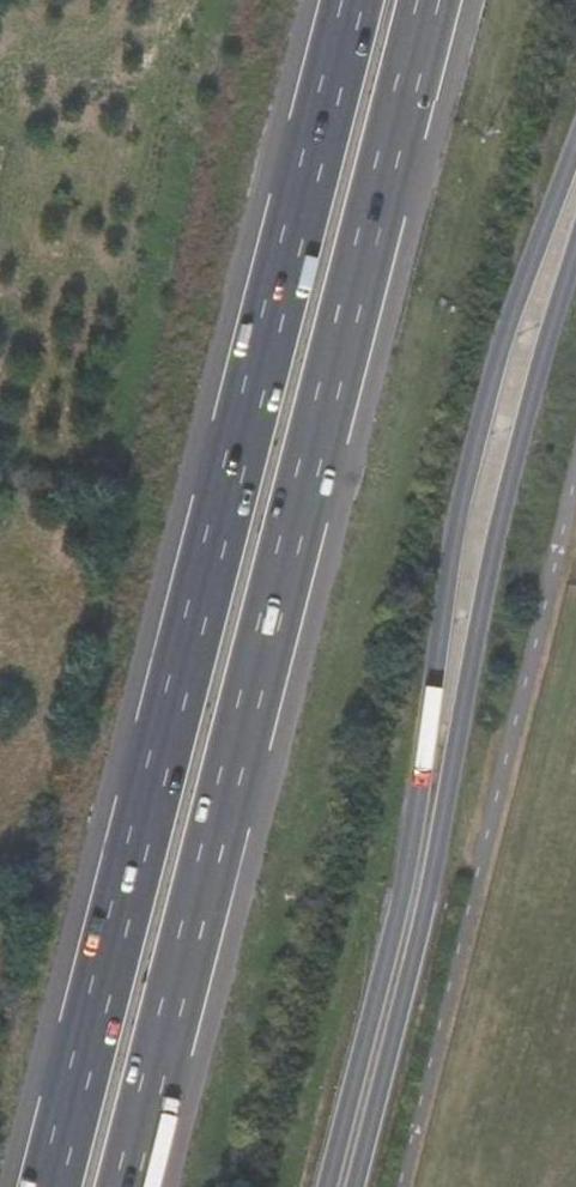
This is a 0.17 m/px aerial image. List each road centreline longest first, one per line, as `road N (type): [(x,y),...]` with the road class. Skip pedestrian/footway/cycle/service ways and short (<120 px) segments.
road 1 (motorway): [(130,1186),(433,0)]
road 2 (motorway): [(350,0),(47,1186)]
road 3 (secondary): [(575,150),(506,323),(455,533),(412,857),(328,1186)]
road 4 (secondary): [(355,1186),(426,906),(493,550),(575,248)]

